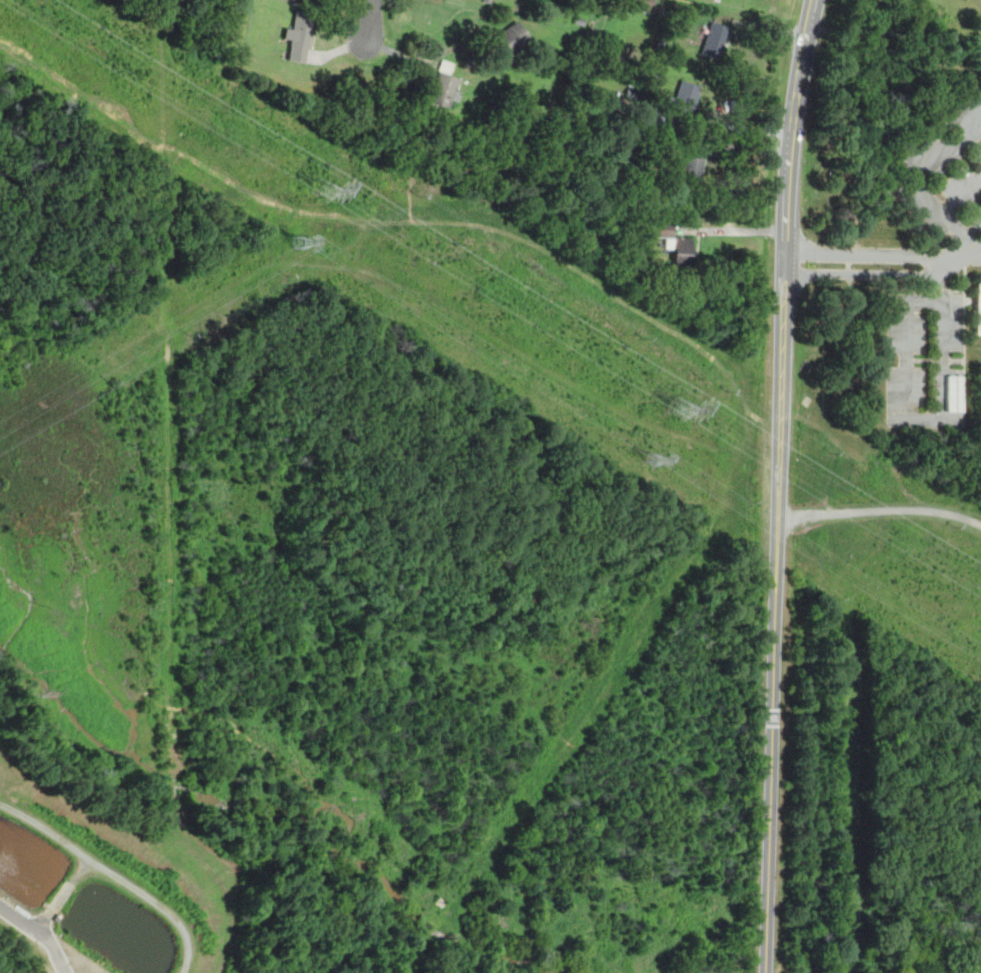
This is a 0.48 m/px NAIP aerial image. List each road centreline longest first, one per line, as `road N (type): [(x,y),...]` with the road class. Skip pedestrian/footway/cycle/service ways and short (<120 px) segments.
road 1 (tertiary): [(765,972),(788,168),(813,0)]

